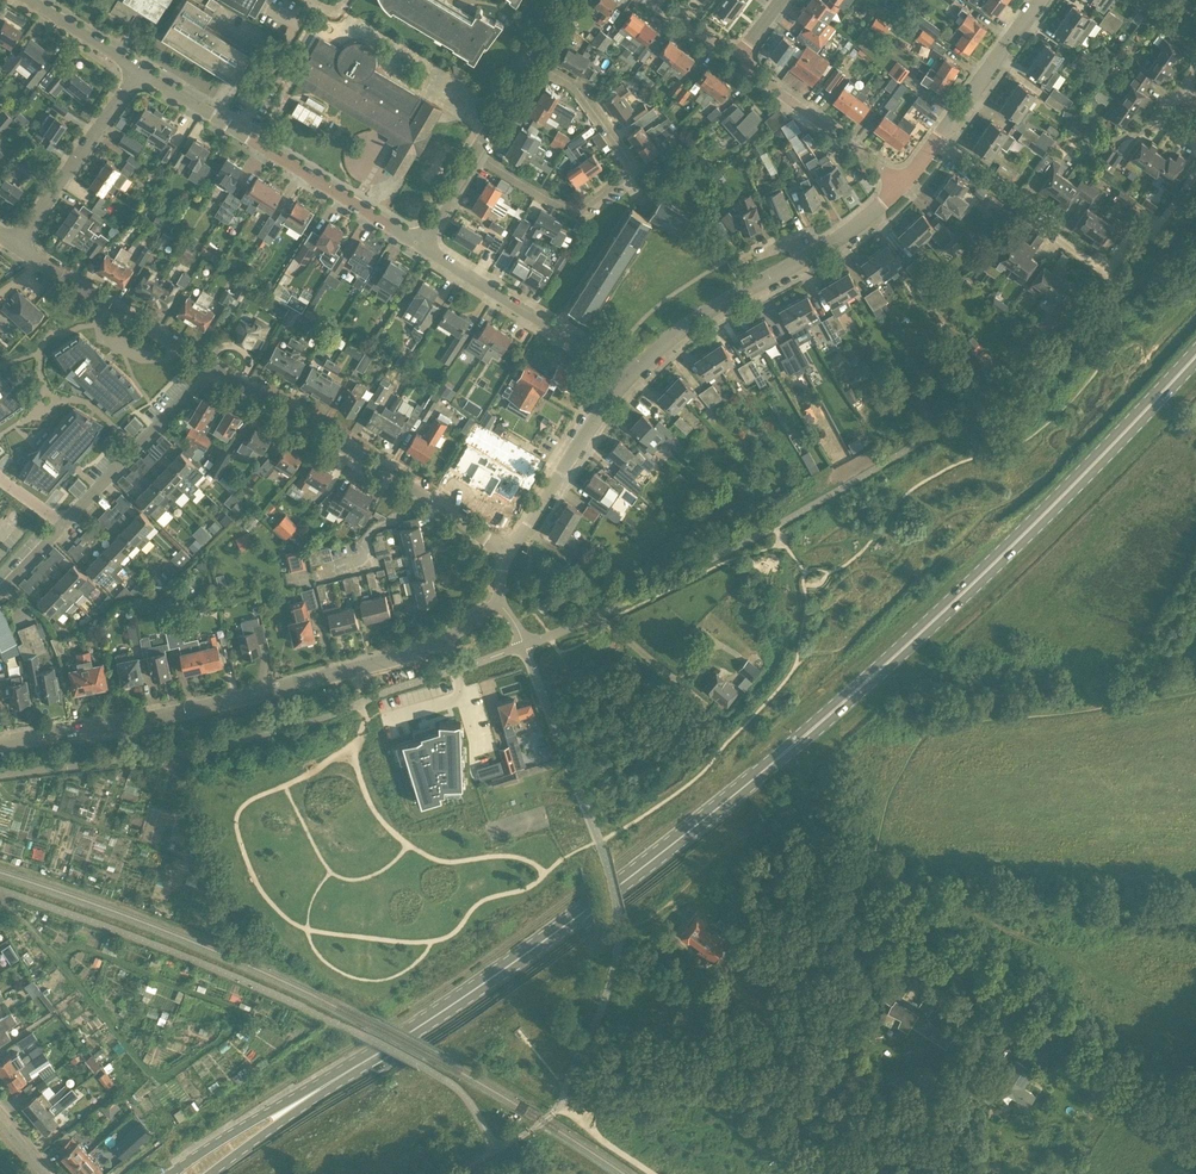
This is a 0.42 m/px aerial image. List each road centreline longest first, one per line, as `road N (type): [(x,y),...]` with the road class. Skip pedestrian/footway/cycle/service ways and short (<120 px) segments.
road 1 (primary): [(1195,355),(1063,496),(778,759),(583,913),(327,1085)]
road 2 (track): [(0,895),(158,1080),(231,1031),(242,1012),(81,947),(67,957)]
road 3 (tertiary): [(0,743),(189,710),(408,654),(499,603)]
road 4 (residential): [(936,142),(1024,202),(1101,272),(1137,226),(1158,225),(1195,171)]
road 5 (residential): [(508,550),(211,367)]
road 6 (residential): [(533,59),(576,86),(631,171),(577,207),(476,154)]
road 7 (residential): [(627,375),(418,245)]
road 8 (residential): [(211,367),(13,245)]
road 9 (residential): [(1195,1114),(1007,985)]
road 10 (unclassified): [(1007,985),(823,864)]
road 11 (tertiary): [(627,375),(695,318),(809,255)]
road 12 (residential): [(63,524),(211,367)]
road 13 (residential): [(418,245),(236,133)]
road 14 (residential): [(13,245),(132,69)]
road 15 (tertiary): [(508,550),(627,375)]
road 16 (residential): [(735,57),(903,184)]
road 17 (primary): [(327,1085),(258,1118),(172,1173)]
road 18 (tertiary): [(936,142),(1041,0)]
road 19 (residential): [(311,1),(236,133)]
road 20 (primary): [(210,1173),(327,1085)]
road 21 (residential): [(132,69),(30,0)]
road 22 (residential): [(236,133),(132,69)]
road 23 (residential): [(454,1173),(556,1108)]

